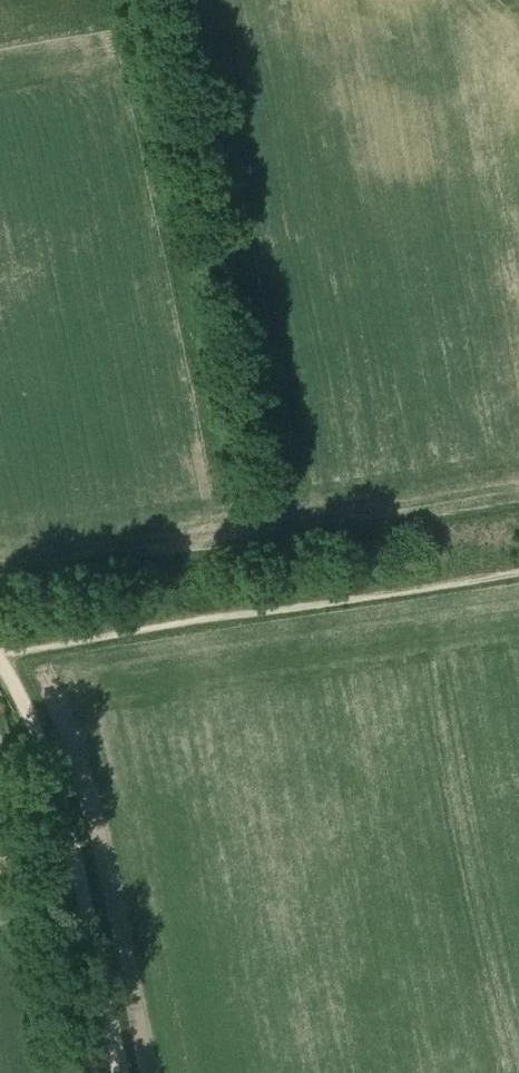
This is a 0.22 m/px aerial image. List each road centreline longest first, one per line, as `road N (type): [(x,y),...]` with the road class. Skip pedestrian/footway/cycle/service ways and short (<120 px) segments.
road 1 (track): [(116,1072),(44,749),(0,660)]

